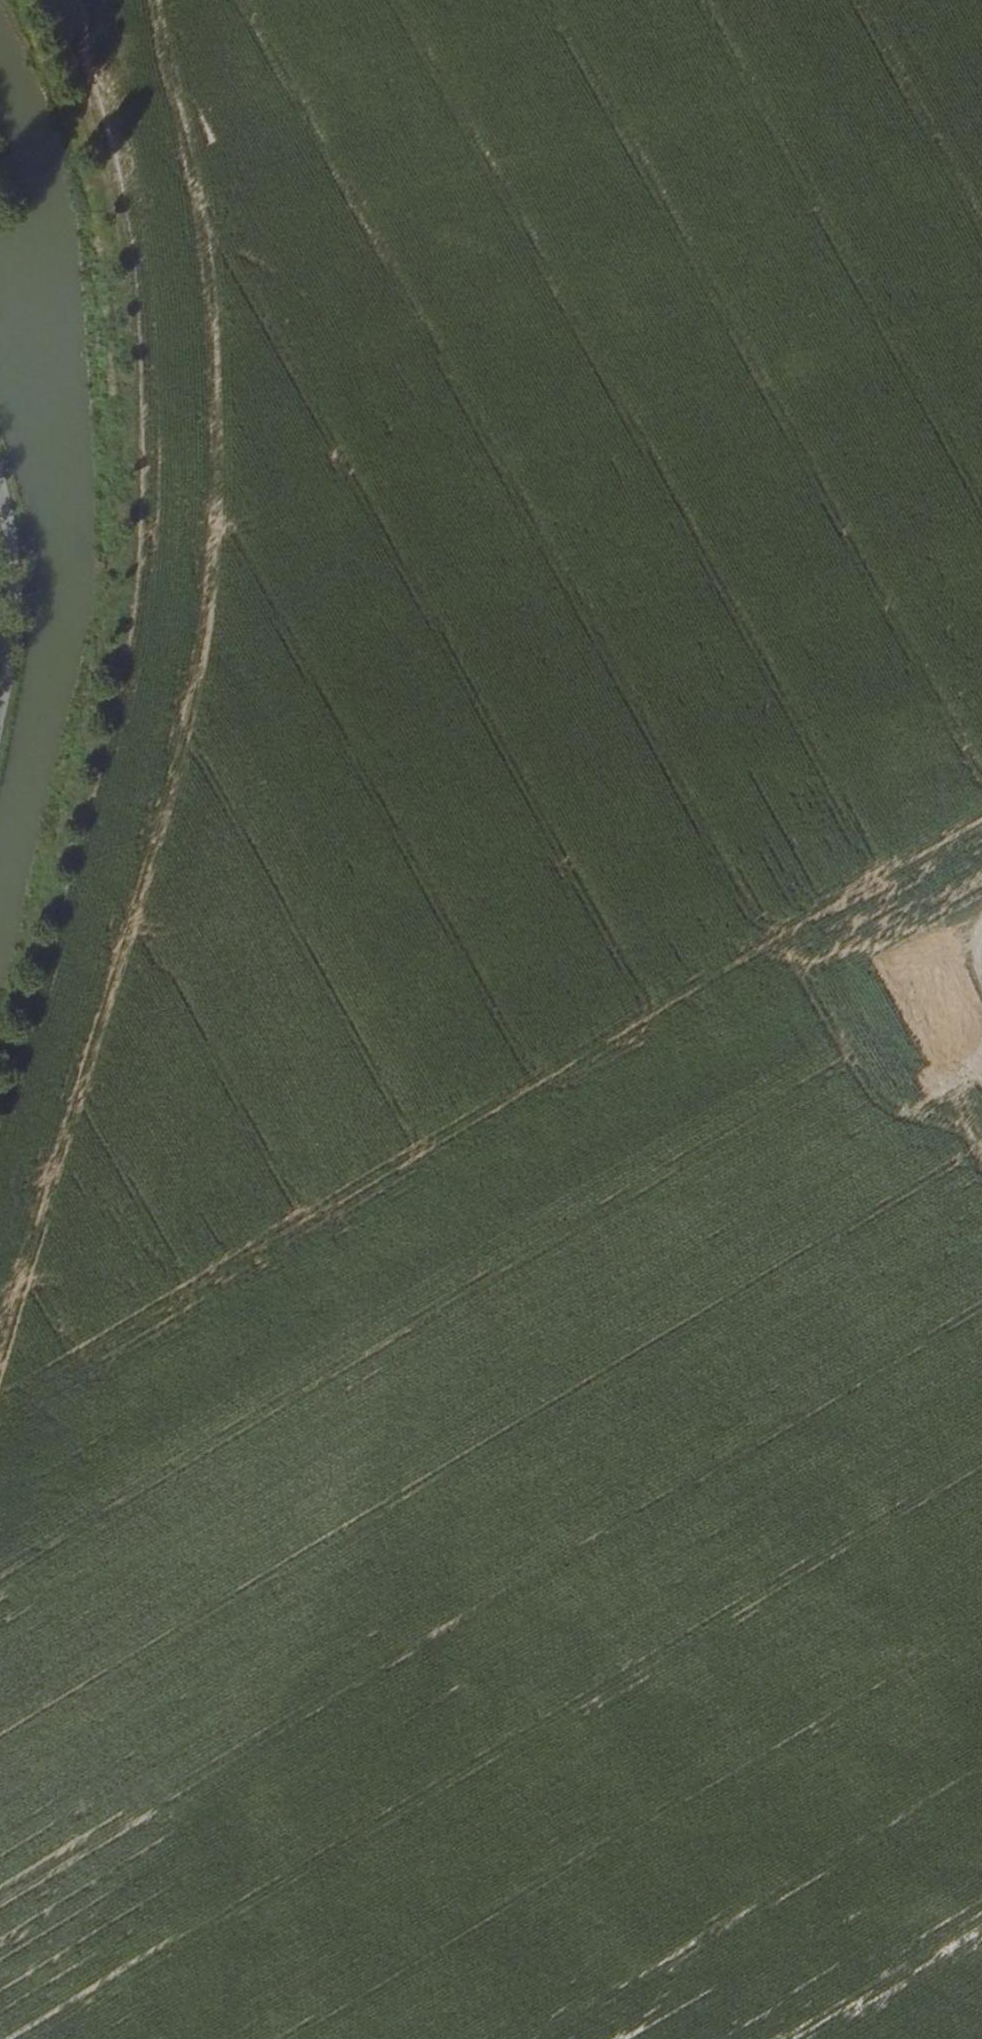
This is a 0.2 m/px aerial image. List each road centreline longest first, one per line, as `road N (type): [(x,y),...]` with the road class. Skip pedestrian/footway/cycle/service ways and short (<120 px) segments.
road 1 (track): [(0,491),(21,587),(0,705)]

